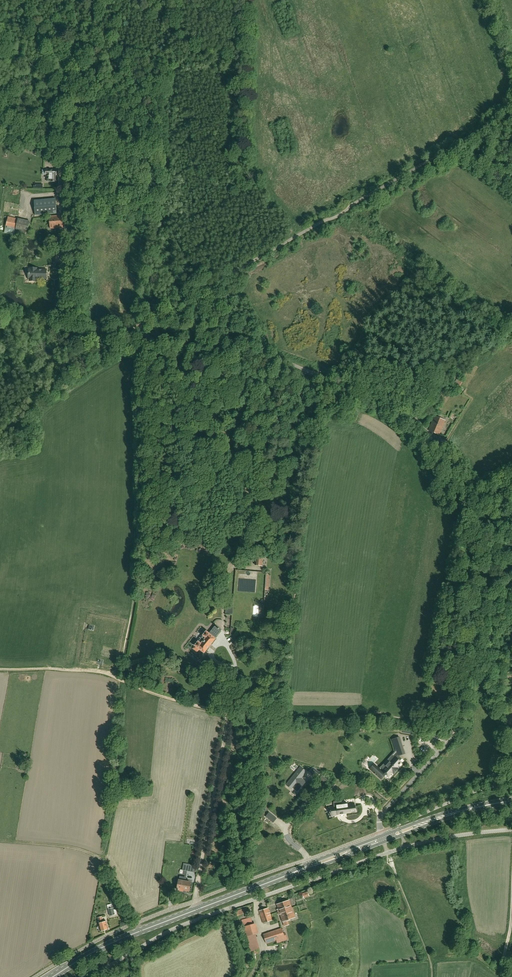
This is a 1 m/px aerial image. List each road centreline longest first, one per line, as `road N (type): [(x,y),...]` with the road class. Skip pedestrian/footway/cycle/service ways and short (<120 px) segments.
road 1 (unclassified): [(143,327),(511,116)]
road 2 (unclassified): [(511,503),(402,408),(270,356),(156,340),(143,327)]
road 3 (unclassified): [(72,365),(79,91),(97,0)]
road 4 (unclassified): [(382,836),(382,814),(463,723),(511,616)]
road 5 (track): [(195,901),(229,714)]
road 6 (track): [(101,862),(116,787),(121,681)]
road 7 (track): [(0,842),(97,858),(137,922)]
road 8 (primary): [(53,976),(197,909)]

